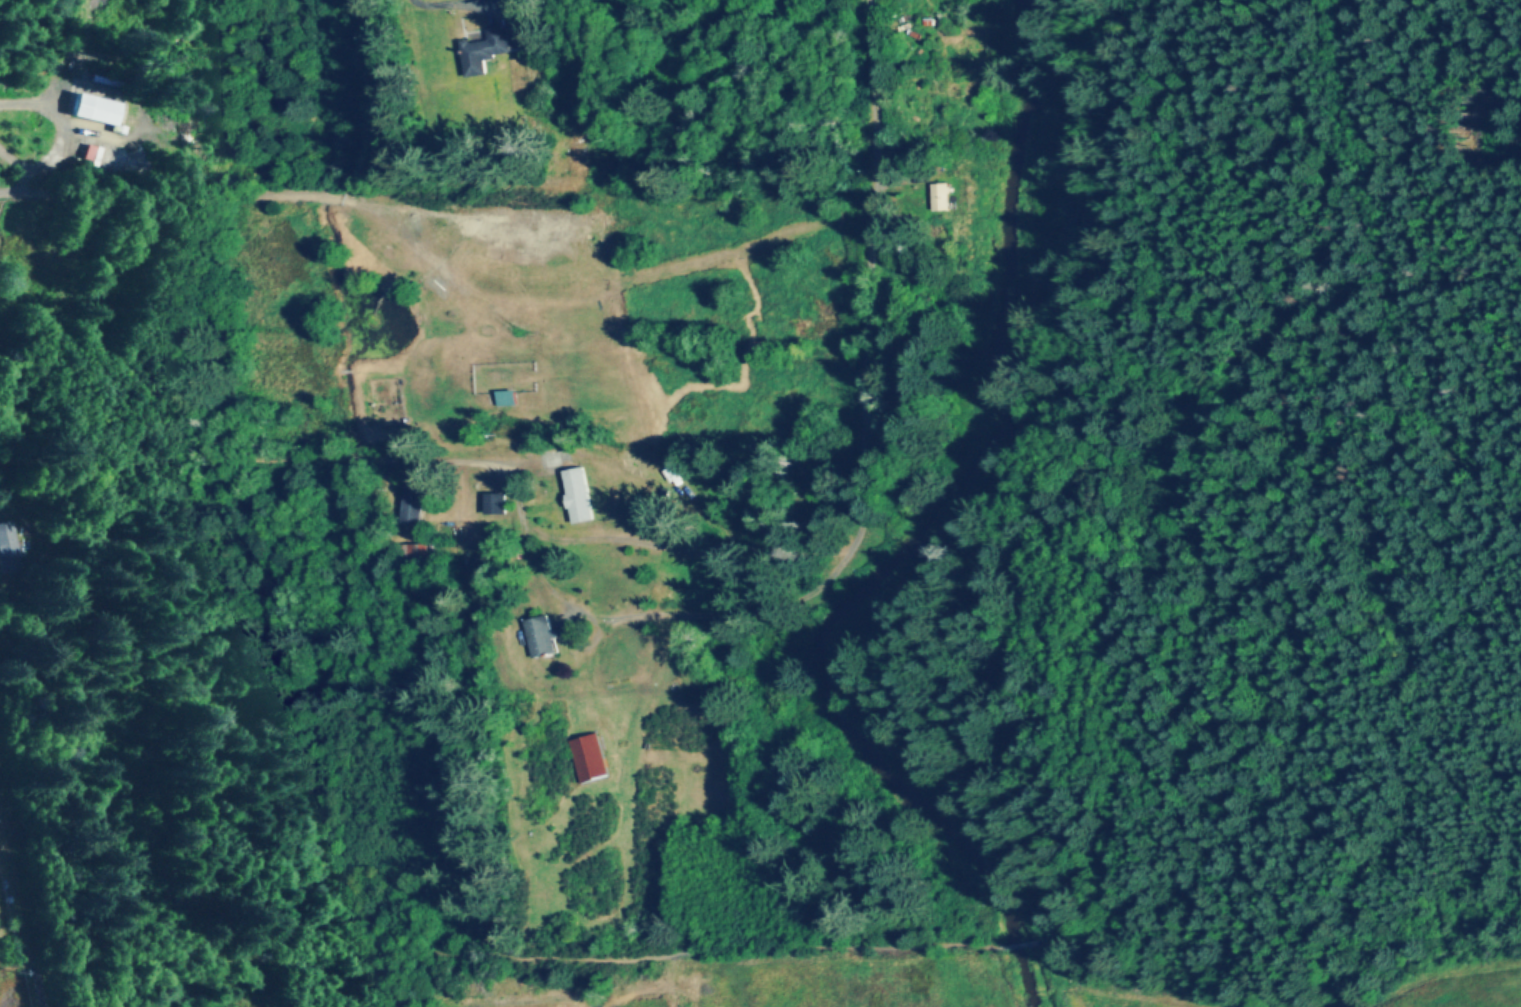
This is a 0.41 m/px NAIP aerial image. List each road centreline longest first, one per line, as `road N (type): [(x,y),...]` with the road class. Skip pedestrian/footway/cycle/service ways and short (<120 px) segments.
road 1 (residential): [(617,623),(750,616),(803,602),(842,574),(867,529),(880,157),(876,0)]
road 2 (track): [(0,775),(43,971)]
road 3 (residential): [(617,623),(581,616),(567,625),(572,643),(590,648),(617,623)]

